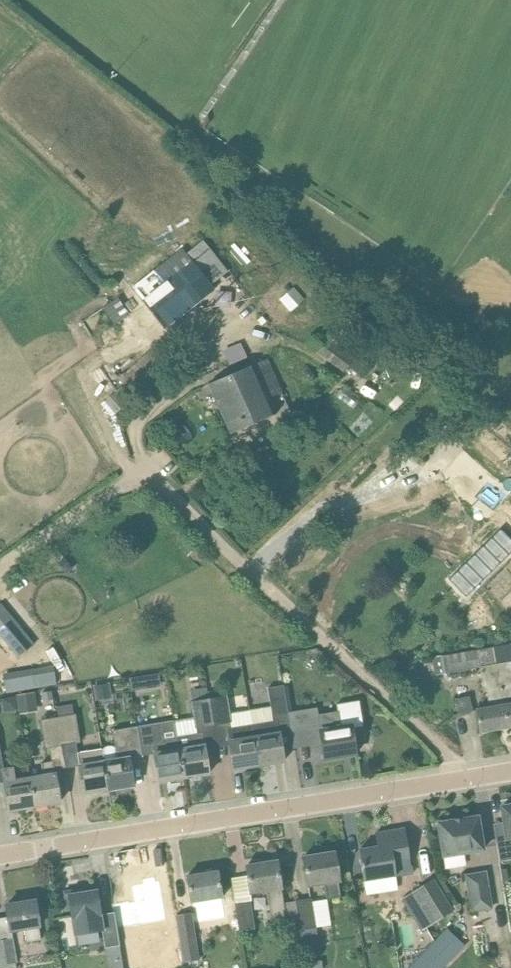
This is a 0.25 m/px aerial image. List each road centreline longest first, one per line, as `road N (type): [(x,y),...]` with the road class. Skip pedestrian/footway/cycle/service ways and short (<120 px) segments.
road 1 (unclassified): [(0,859),(510,770)]

